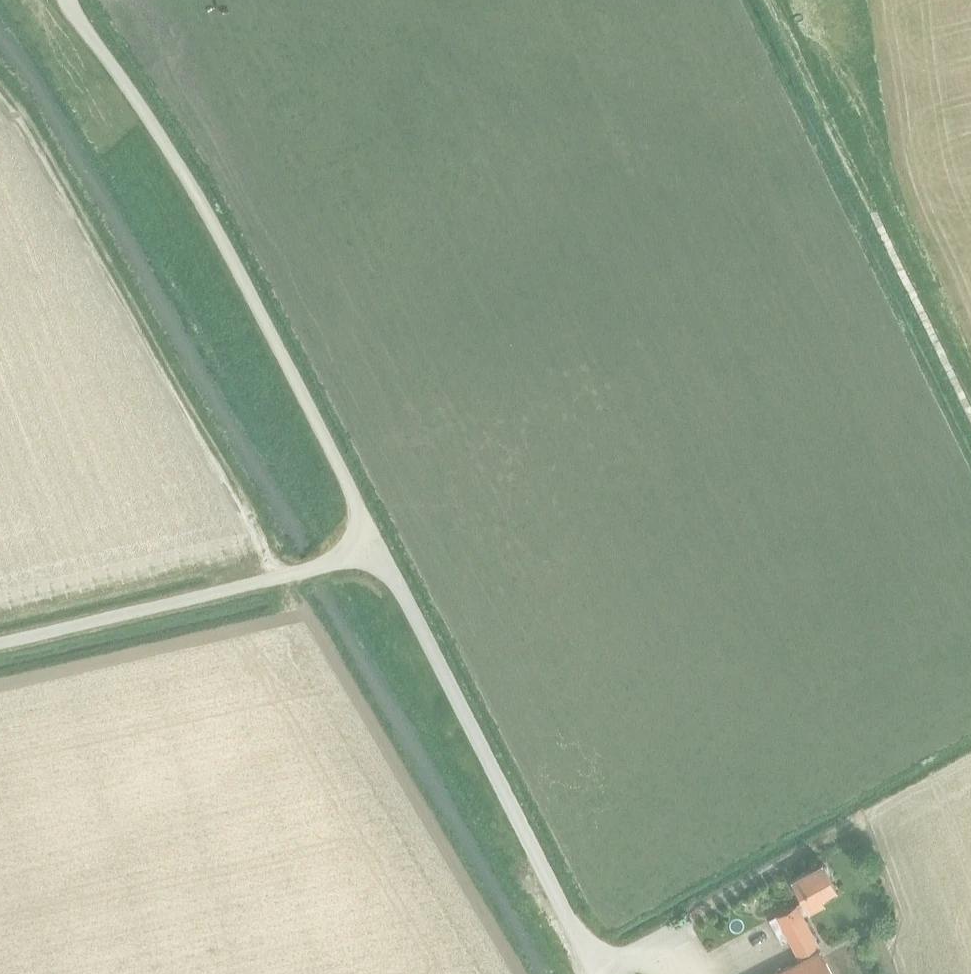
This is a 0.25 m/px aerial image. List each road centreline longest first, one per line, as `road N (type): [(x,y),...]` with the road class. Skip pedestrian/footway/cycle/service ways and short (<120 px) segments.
road 1 (unclassified): [(378,546),(193,187),(68,0)]
road 2 (unclassified): [(690,928),(630,959),(600,956),(576,934),(378,546)]
road 3 (unclassified): [(0,641),(378,546)]

